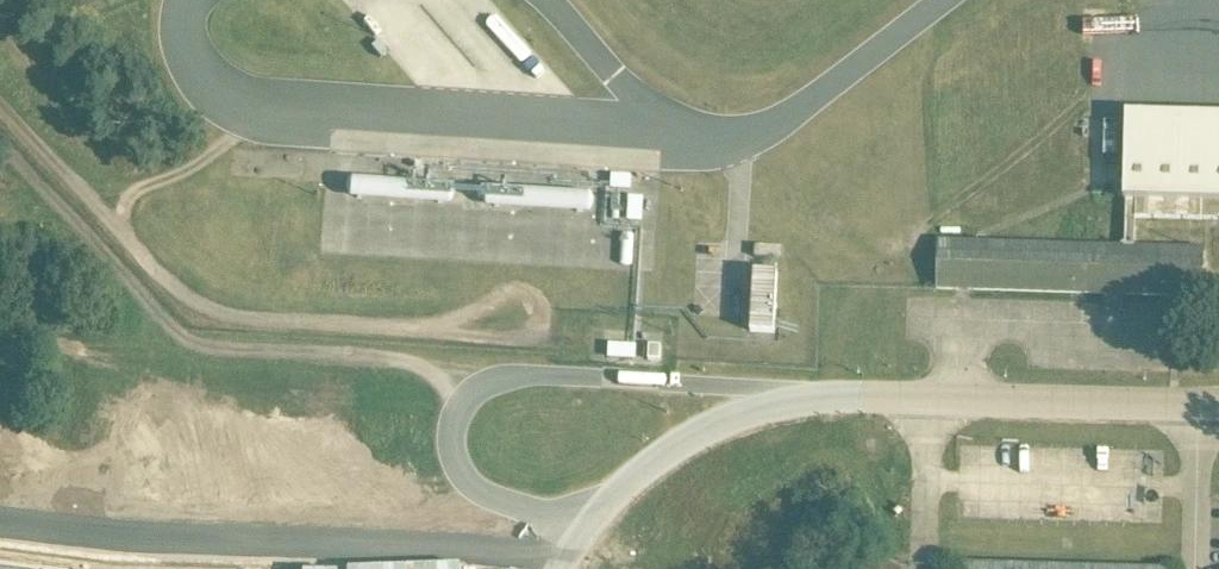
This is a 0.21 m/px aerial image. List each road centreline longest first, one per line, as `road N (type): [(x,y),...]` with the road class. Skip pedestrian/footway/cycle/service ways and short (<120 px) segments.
road 1 (unclassified): [(564,561),(596,514),(636,476),(721,426),(784,404),(852,398),(1218,407)]
road 2 (residential): [(564,561),(497,545),(163,545),(0,527)]
road 3 (track): [(96,207),(189,170),(259,110)]

